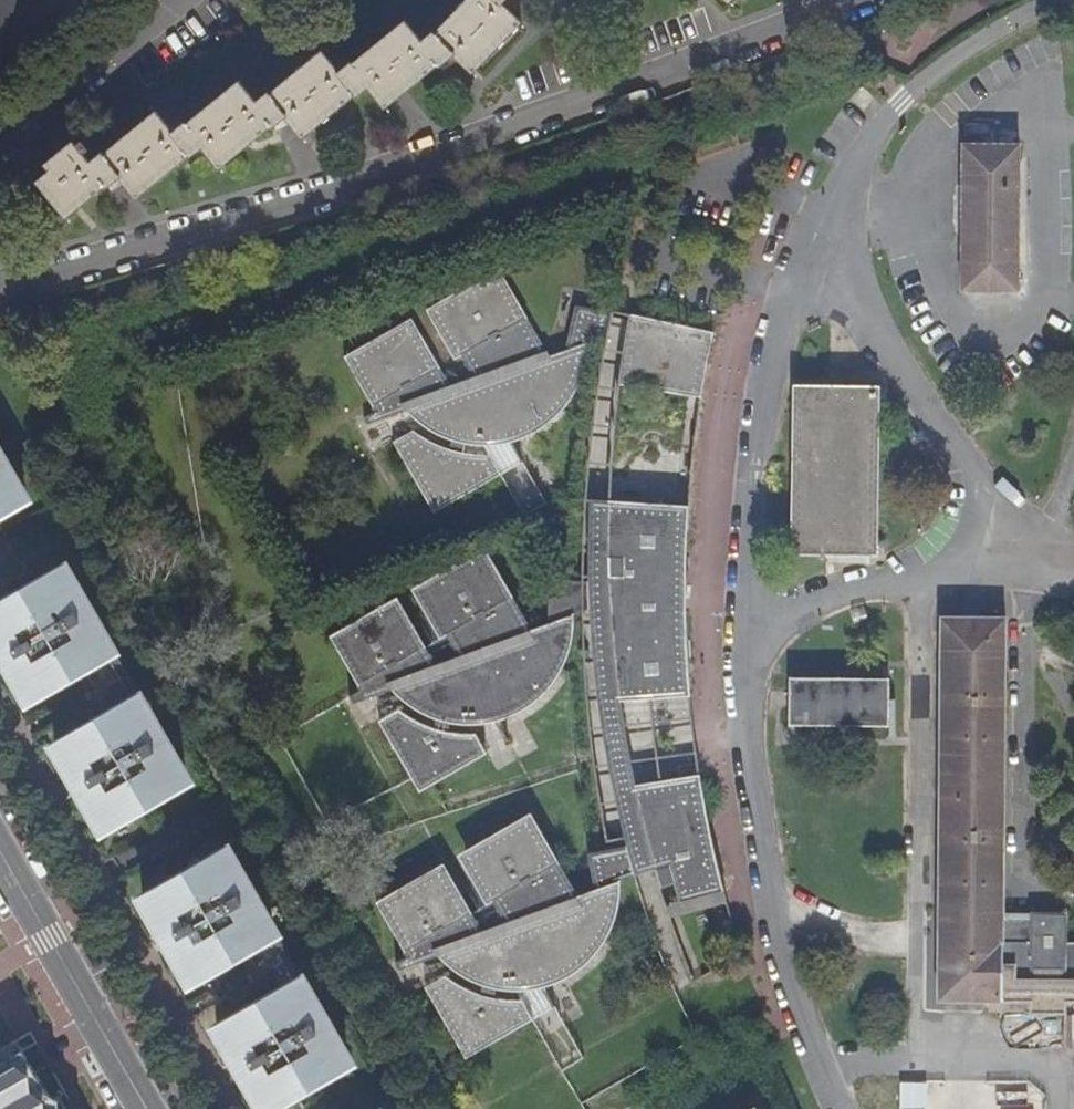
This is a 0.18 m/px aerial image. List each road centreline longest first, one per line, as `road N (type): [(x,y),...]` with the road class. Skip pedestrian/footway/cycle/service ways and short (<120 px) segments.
road 1 (residential): [(0,283),(322,193),(860,0)]
road 2 (tertiary): [(146,1108),(0,851)]
road 3 (residential): [(167,0),(0,144)]

